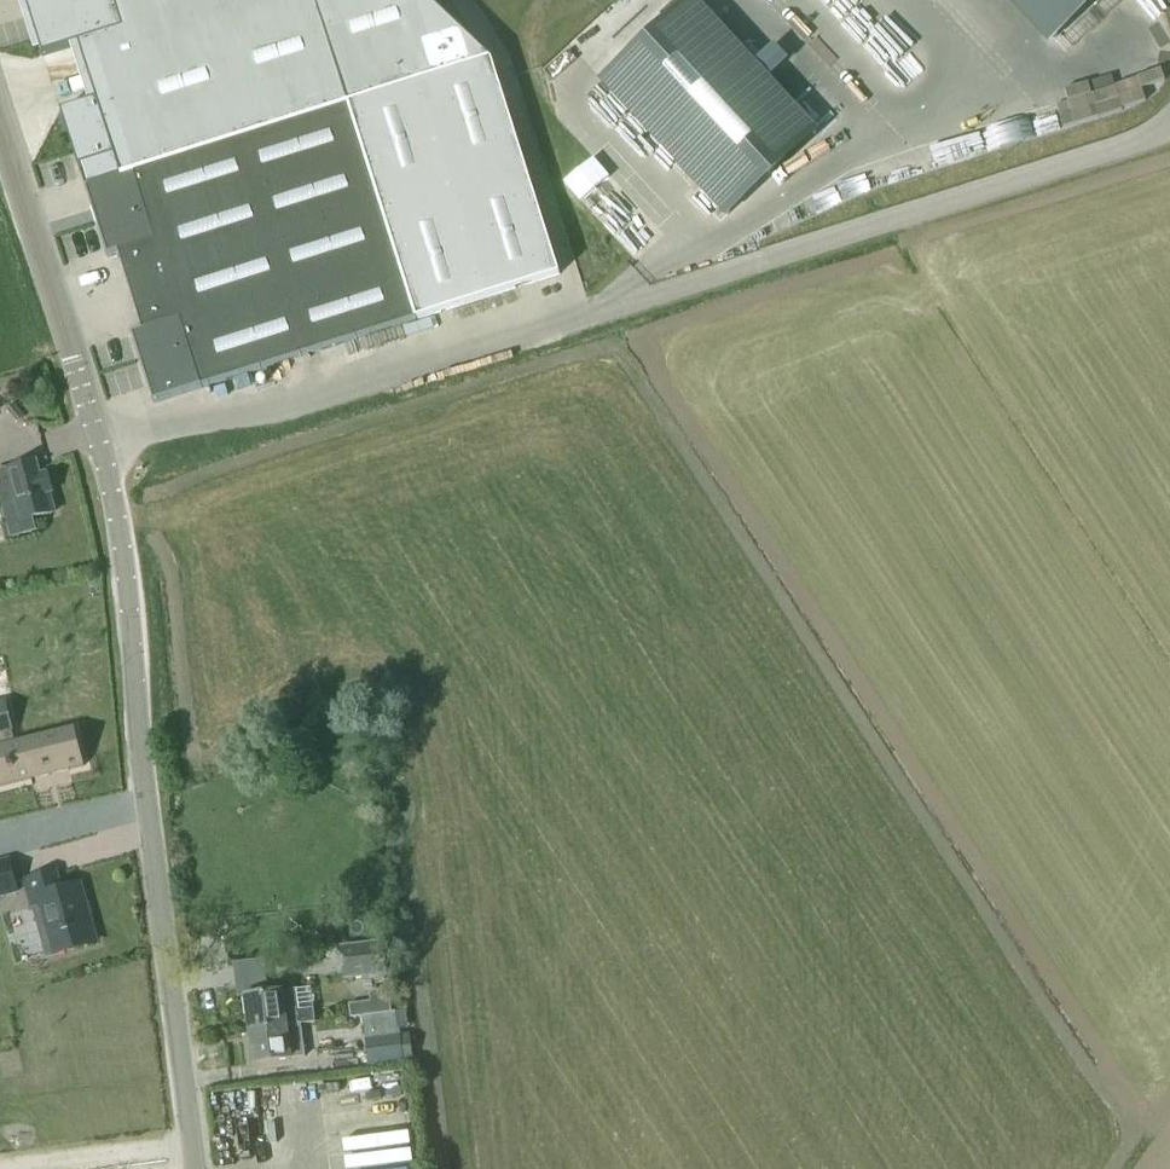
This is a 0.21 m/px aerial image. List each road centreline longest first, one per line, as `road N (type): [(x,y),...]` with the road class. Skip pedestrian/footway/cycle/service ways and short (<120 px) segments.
road 1 (unclassified): [(195,1168),(117,520),(0,138)]

